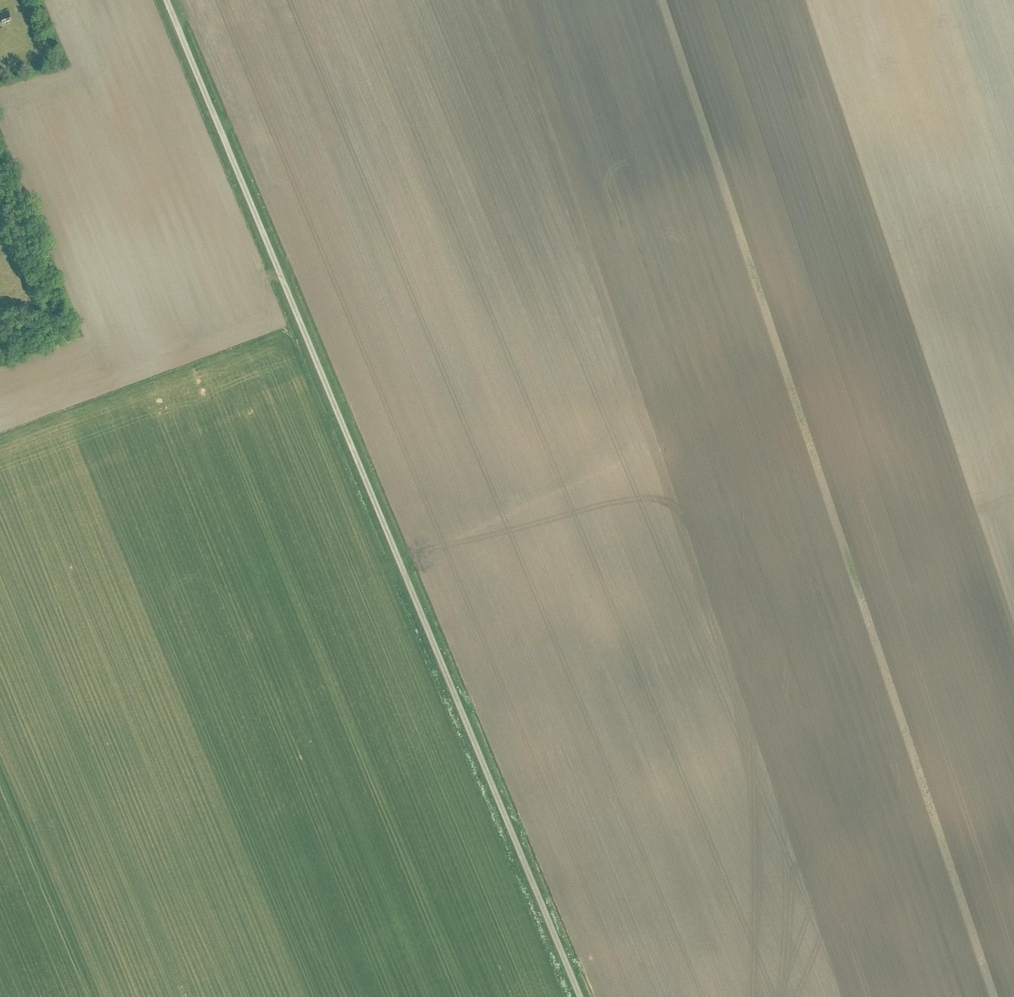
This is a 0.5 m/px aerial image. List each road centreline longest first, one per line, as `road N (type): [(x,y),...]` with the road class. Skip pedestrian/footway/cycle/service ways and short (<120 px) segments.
road 1 (unclassified): [(579,996),(166,0)]

